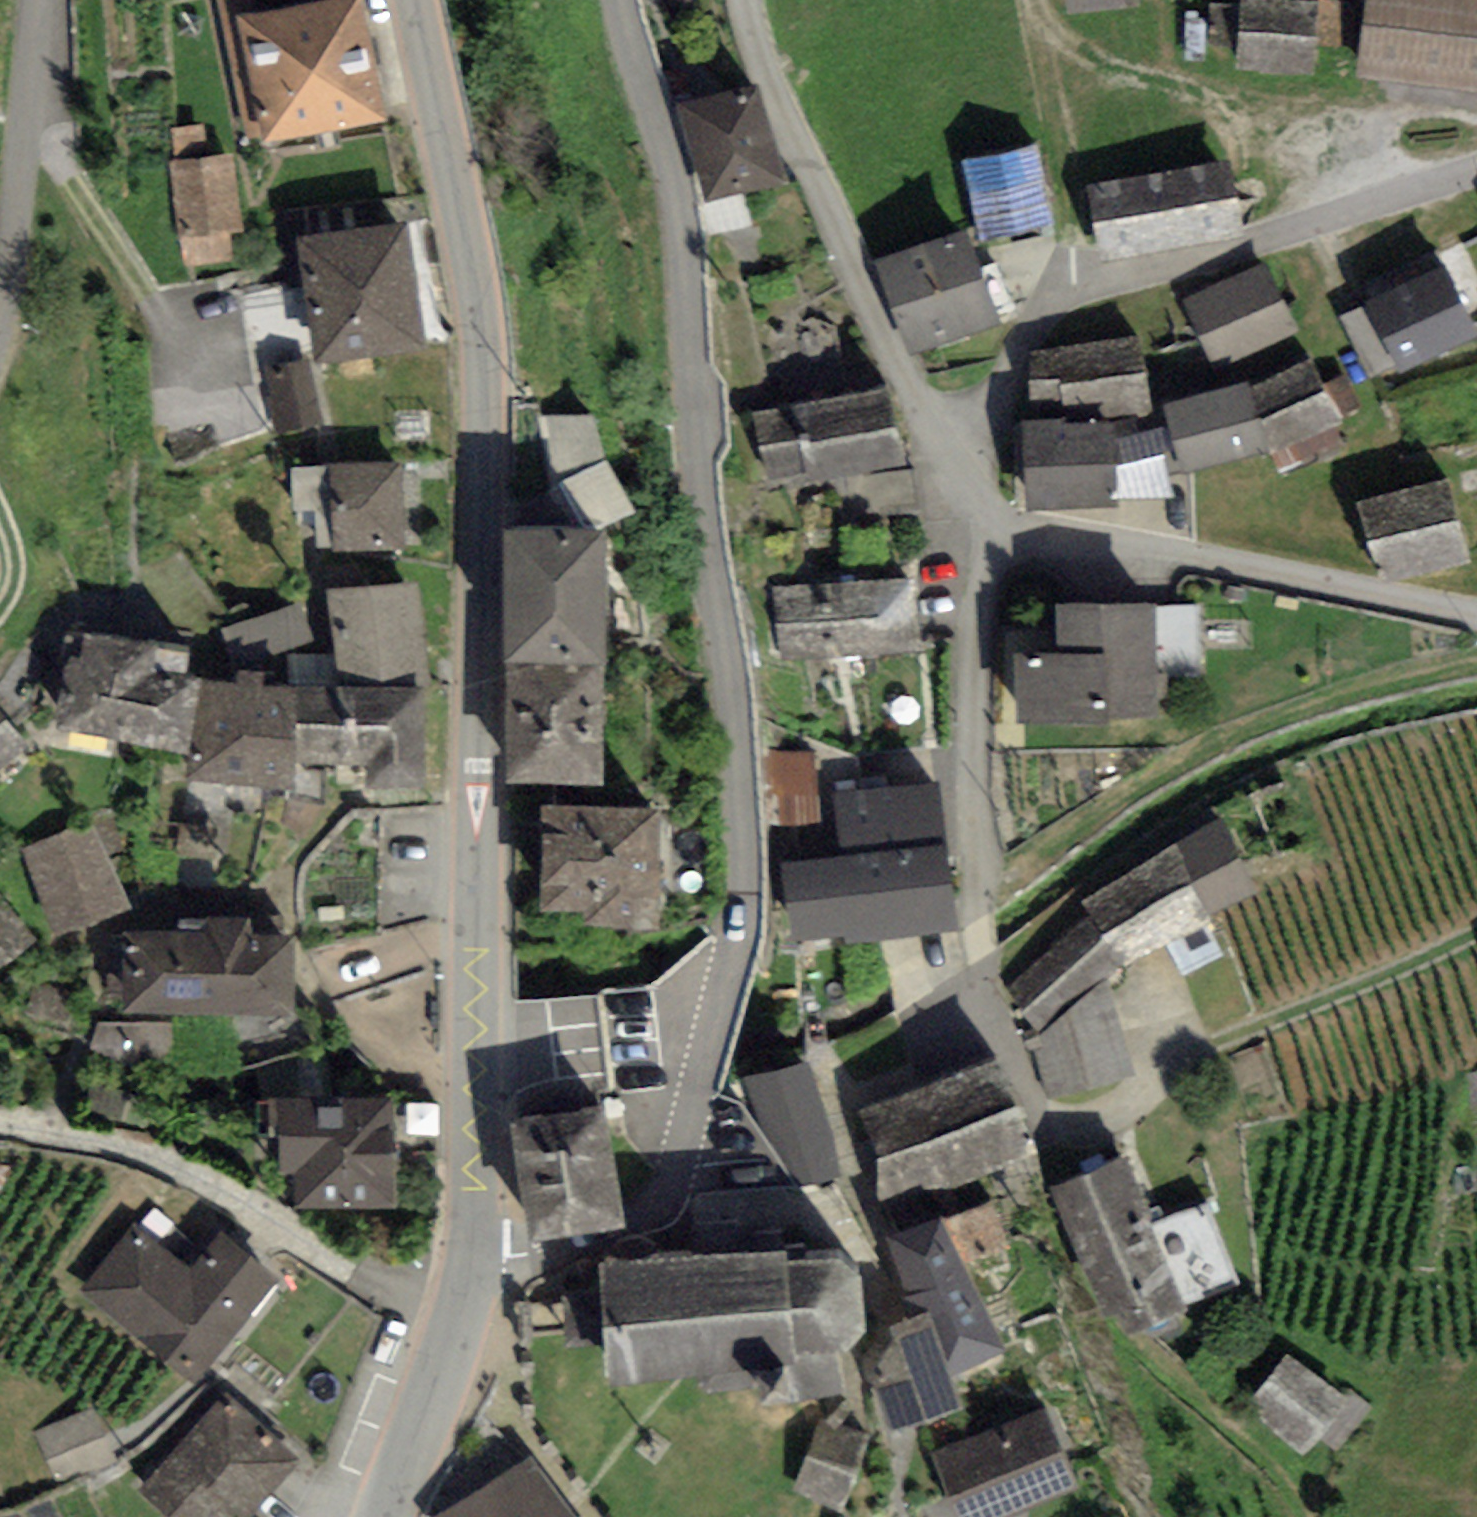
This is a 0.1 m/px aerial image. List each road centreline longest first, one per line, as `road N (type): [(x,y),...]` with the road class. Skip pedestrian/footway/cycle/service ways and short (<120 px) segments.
road 1 (residential): [(618,0),(685,233),(741,807),(735,946),(660,1199),(631,1225),(582,1243),(474,1260)]
road 2 (tertiary): [(474,1260),(482,378),(473,286),(414,0)]
road 3 (residential): [(1476,619),(1253,571),(1041,545),(996,524),(954,458),(765,66),(746,0)]
road 4 (track): [(1036,20),(1098,65),(1294,123),(1352,162),(1368,205)]
road 5 (unclassified): [(40,0),(0,341)]
road 6 (track): [(1066,287),(1073,232),(1033,0)]
road 7 (tertiary): [(388,1516),(474,1260)]
road 8 (track): [(1476,930),(1260,1025)]

